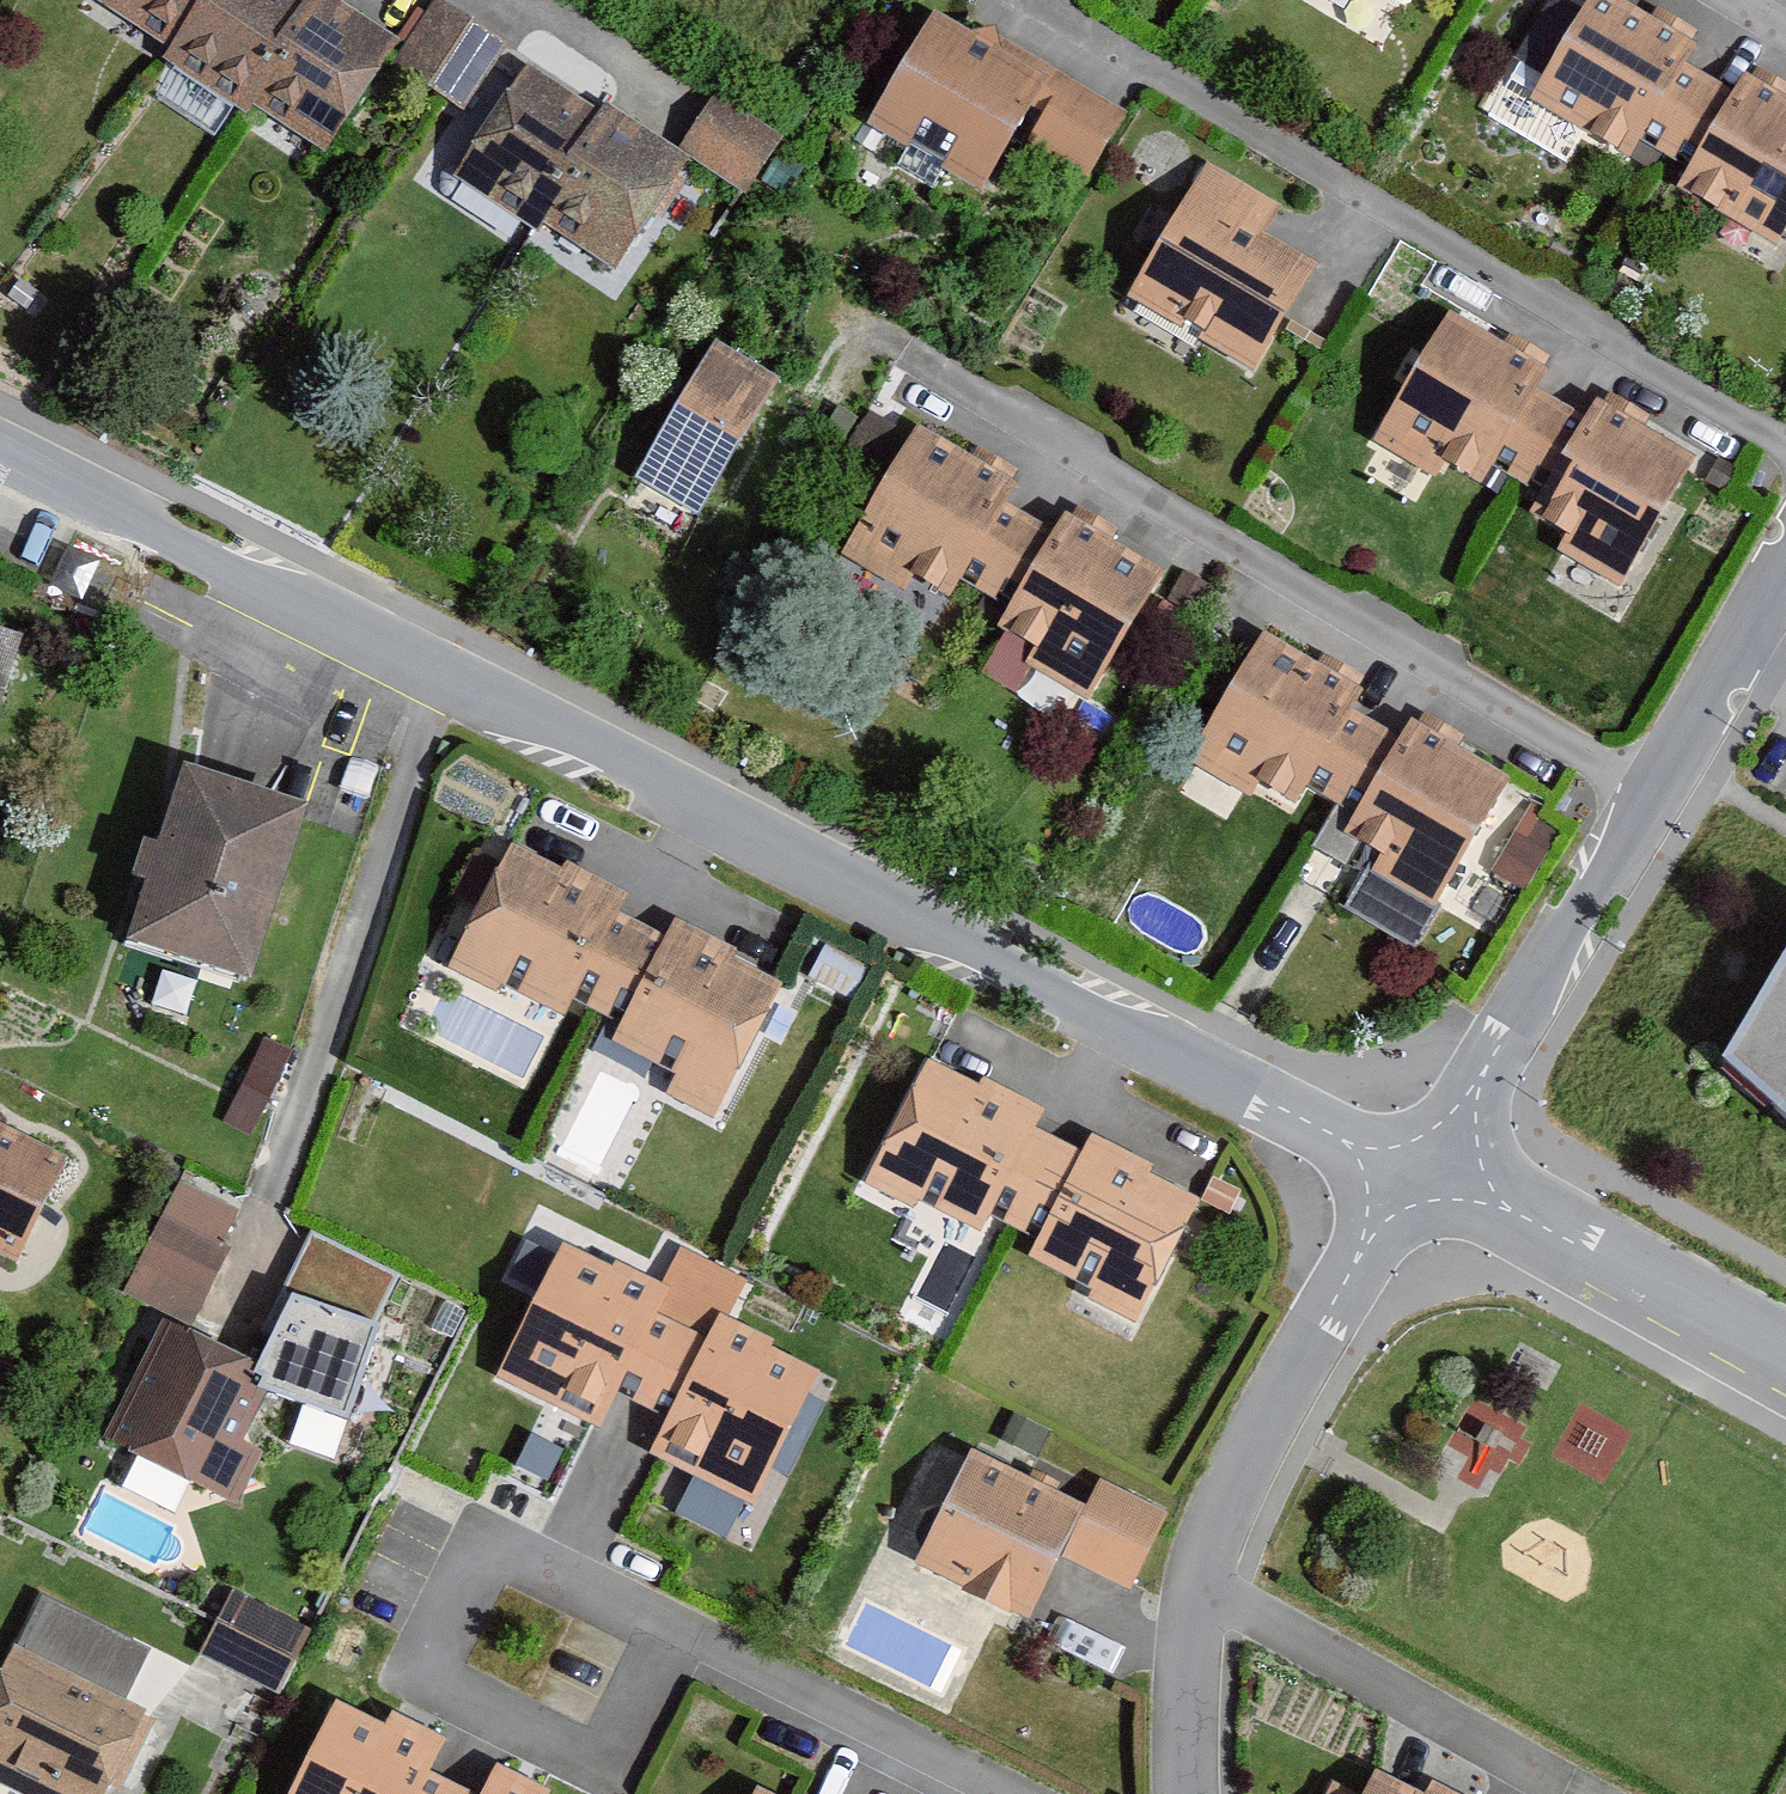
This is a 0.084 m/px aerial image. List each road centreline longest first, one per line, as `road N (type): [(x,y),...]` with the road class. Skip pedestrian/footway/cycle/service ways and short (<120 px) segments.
road 1 (residential): [(0,454),(1344,1138)]
road 2 (residential): [(1785,559),(1653,797),(1441,1111)]
road 3 (residential): [(677,1634),(611,1770),(424,1680),(489,1542),(559,1576)]
road 4 (residential): [(1555,1781),(1197,1587)]
road 5 (residential): [(1367,1234),(1238,1472),(1197,1587)]
road 6 (residential): [(1000,1793),(677,1634)]
road 7 (residential): [(1785,1358),(1476,1195)]
road 8 (residential): [(1197,1587),(1185,1793)]
road 9 (residential): [(1367,1234),(1391,1245),(1443,1236),(1476,1195)]
road 10 (residential): [(559,1576),(677,1634)]

